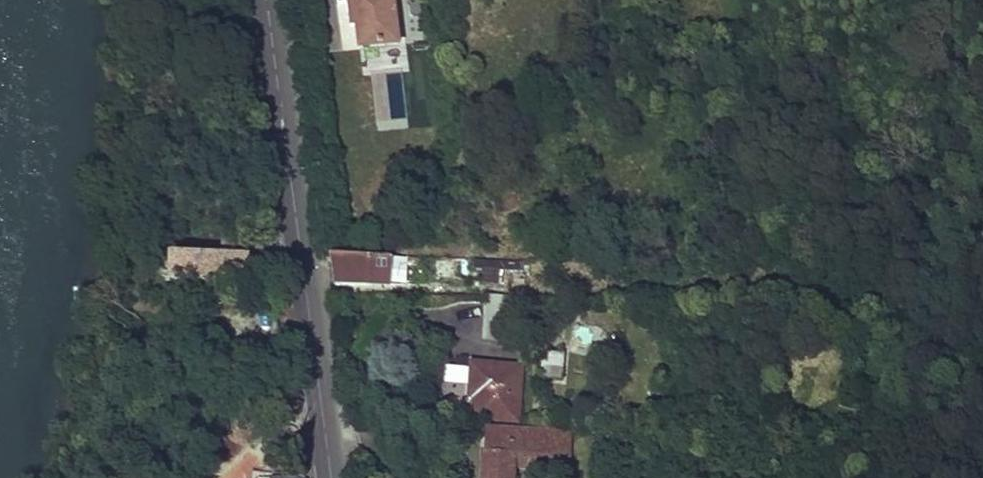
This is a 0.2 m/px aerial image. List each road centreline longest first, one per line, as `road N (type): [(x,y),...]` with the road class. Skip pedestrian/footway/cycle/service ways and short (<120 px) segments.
road 1 (secondary): [(268,0),(332,477)]

